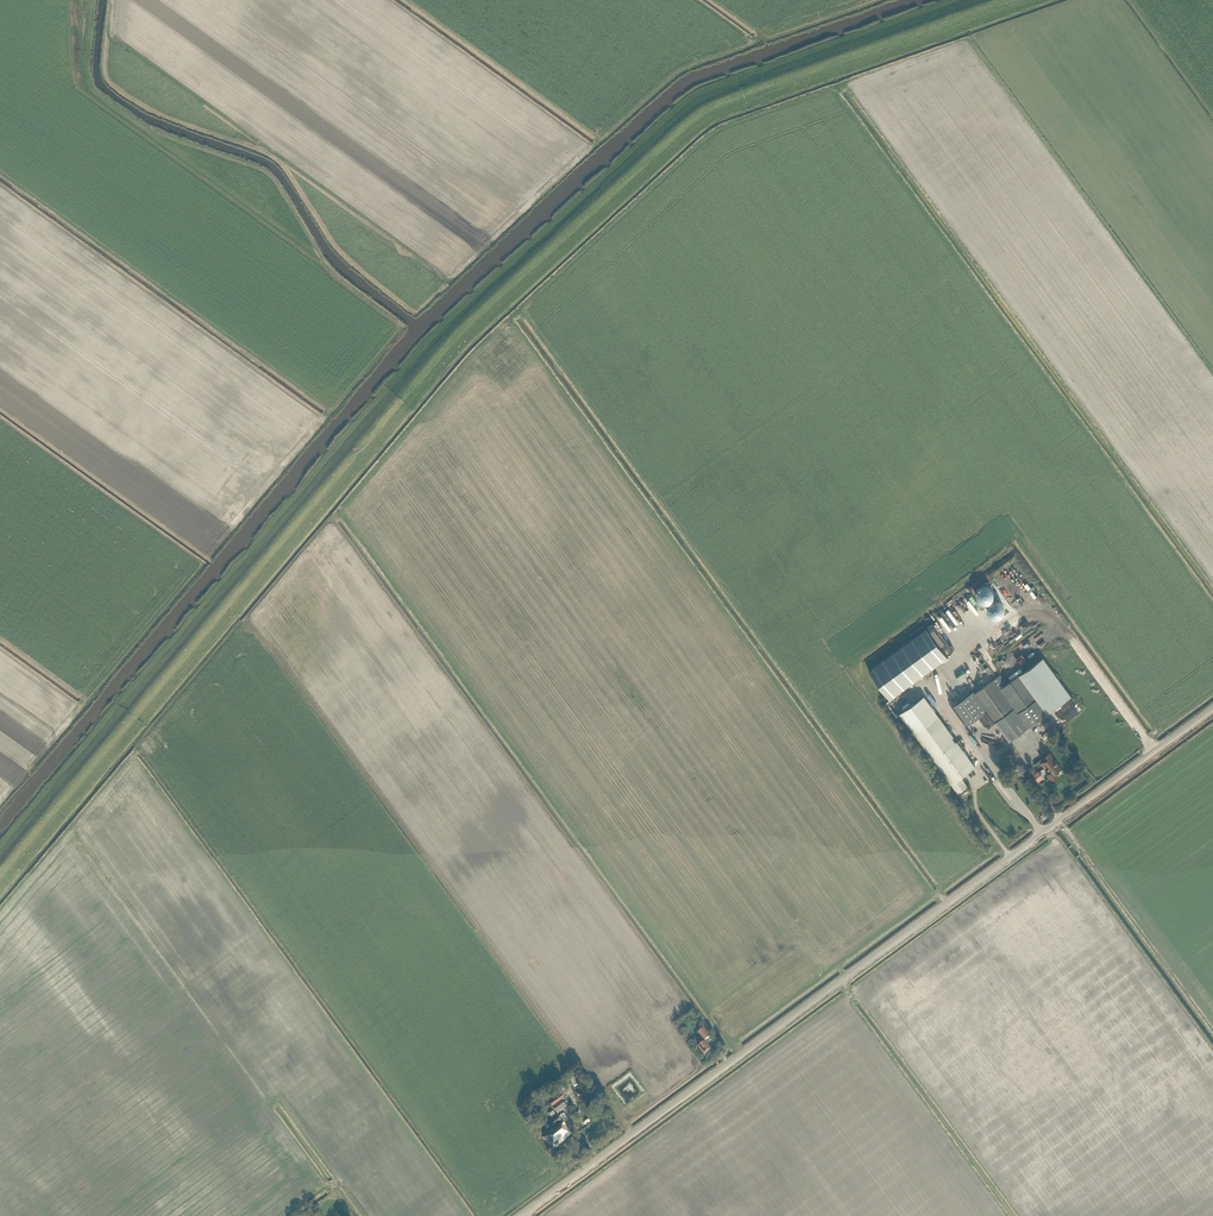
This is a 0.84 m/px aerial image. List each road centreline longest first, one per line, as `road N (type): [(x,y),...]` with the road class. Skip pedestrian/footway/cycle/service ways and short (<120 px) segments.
road 1 (unclassified): [(520,1215),(1212,708)]

